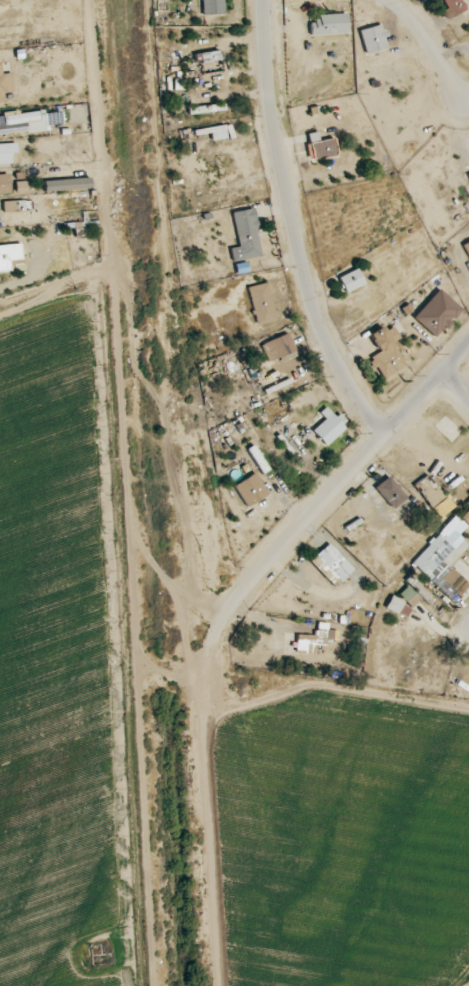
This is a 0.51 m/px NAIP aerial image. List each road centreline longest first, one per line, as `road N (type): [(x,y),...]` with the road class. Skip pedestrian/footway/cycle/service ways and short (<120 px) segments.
road 1 (residential): [(264,0),(276,142),(314,307),(351,388),(384,436)]
road 2 (residential): [(201,648),(287,540),(468,348)]
road 3 (residential): [(387,0),(410,18),(461,99)]

